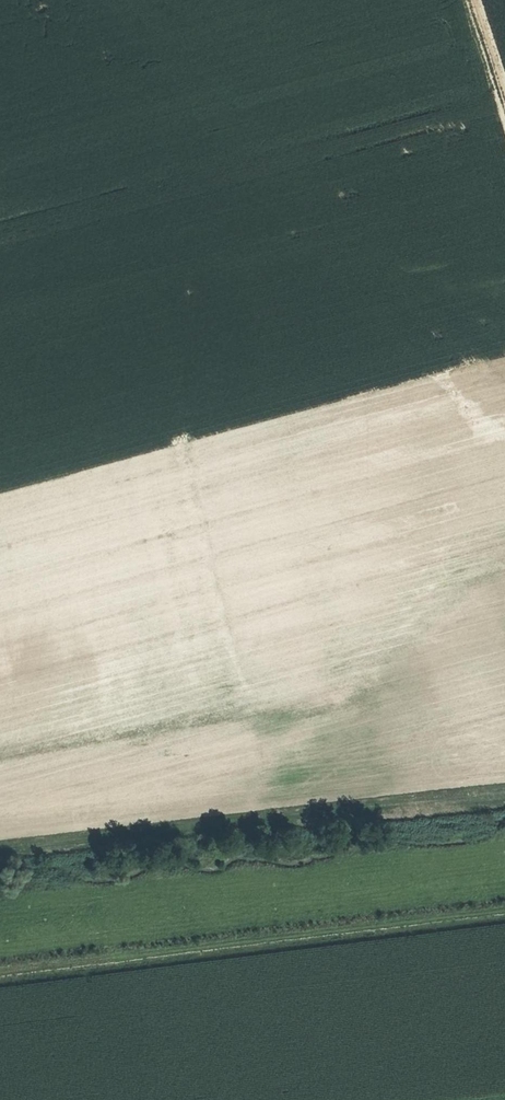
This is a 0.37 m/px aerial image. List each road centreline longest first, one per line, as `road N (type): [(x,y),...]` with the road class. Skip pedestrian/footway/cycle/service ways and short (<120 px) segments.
road 1 (track): [(0,975),(504,911)]
road 2 (track): [(0,848),(504,794)]

